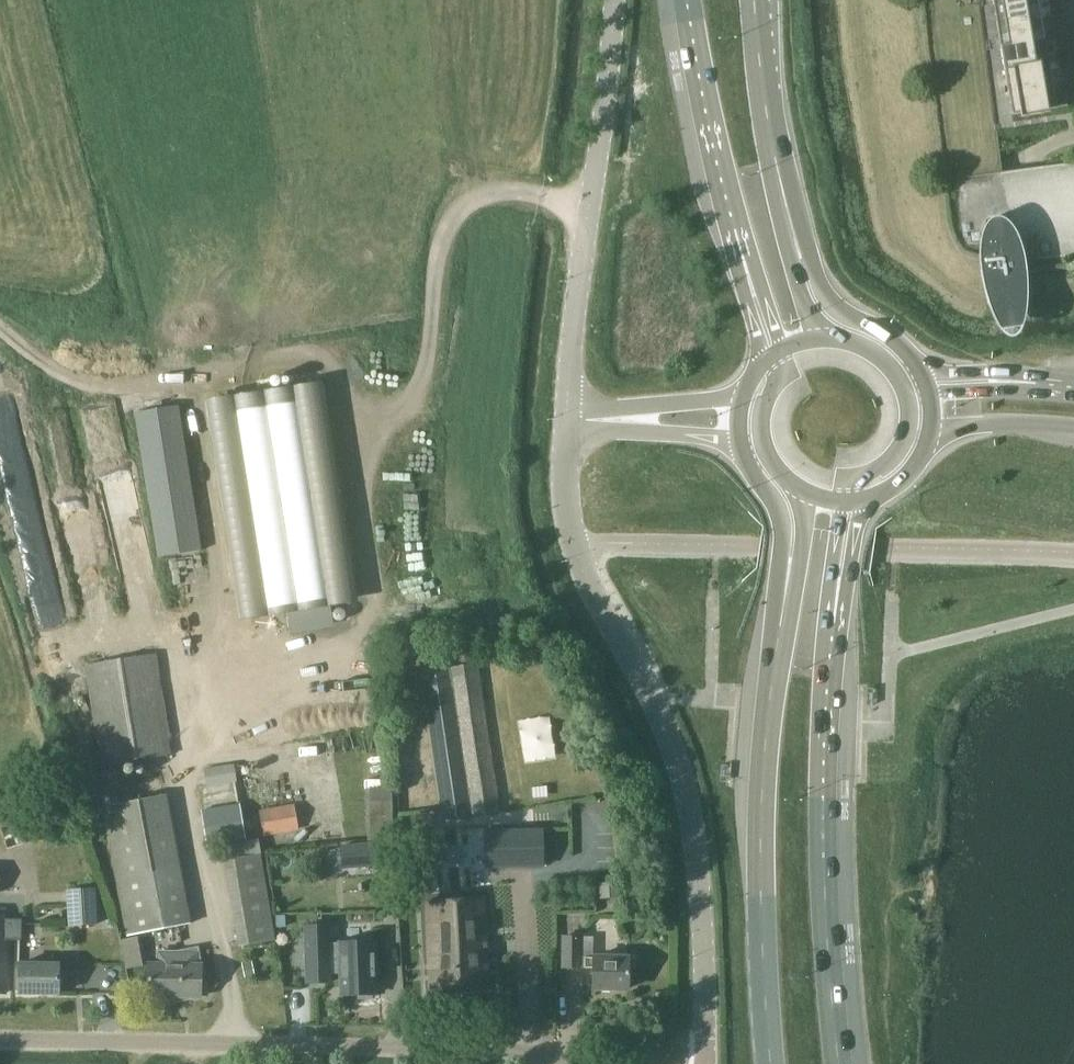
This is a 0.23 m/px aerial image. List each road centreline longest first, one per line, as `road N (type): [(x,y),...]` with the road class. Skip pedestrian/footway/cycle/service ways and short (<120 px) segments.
road 1 (track): [(590,205),(500,191),(454,214),(444,233),(418,390),(371,460),(376,605),(333,661),(230,693),(199,738)]
road 2 (unclassified): [(706,1063),(697,850),(682,771),(575,542),(567,515),(570,419)]
road 3 (unclassified): [(574,1063),(510,1050),(0,1039)]
road 4 (primary): [(787,581),(758,781),(769,1063)]
road 5 (primary): [(839,1063),(825,865),(836,610)]
road 6 (track): [(0,328),(61,375),(105,383),(152,384),(305,359),(338,382),(371,460)]
road 7 (unclassified): [(570,419),(616,0)]
road 8 (primary): [(688,0),(742,252)]
road 9 (primary): [(923,372),(900,341),(828,299),(788,211)]
road 10 (primary): [(788,211),(770,134),(757,0)]
road 11 (primary): [(741,444),(780,516),(787,581)]
road 12 (tertiary): [(930,436),(988,423),(1073,426)]
road 13 (primary): [(845,501),(852,485),(901,447),(911,417),(907,392)]
road 14 (primary): [(827,339),(792,263),(788,211)]
road 15 (unclassified): [(744,392),(627,419)]

